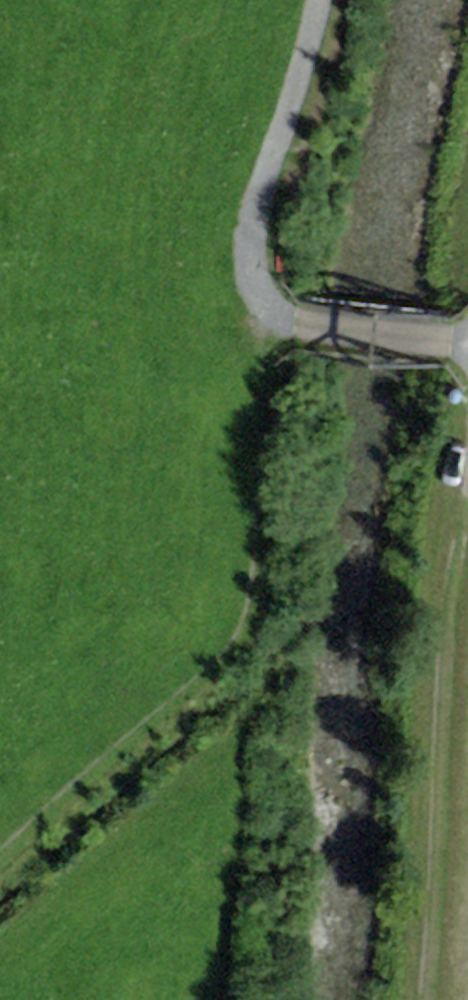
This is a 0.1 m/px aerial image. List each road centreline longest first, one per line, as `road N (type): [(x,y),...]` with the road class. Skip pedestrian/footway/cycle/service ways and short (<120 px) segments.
road 1 (track): [(259,314),(264,572),(223,665),(0,872)]
road 2 (track): [(467,351),(259,314),(256,222),(322,0)]
road 3 (track): [(422,999),(447,634),(467,498)]

